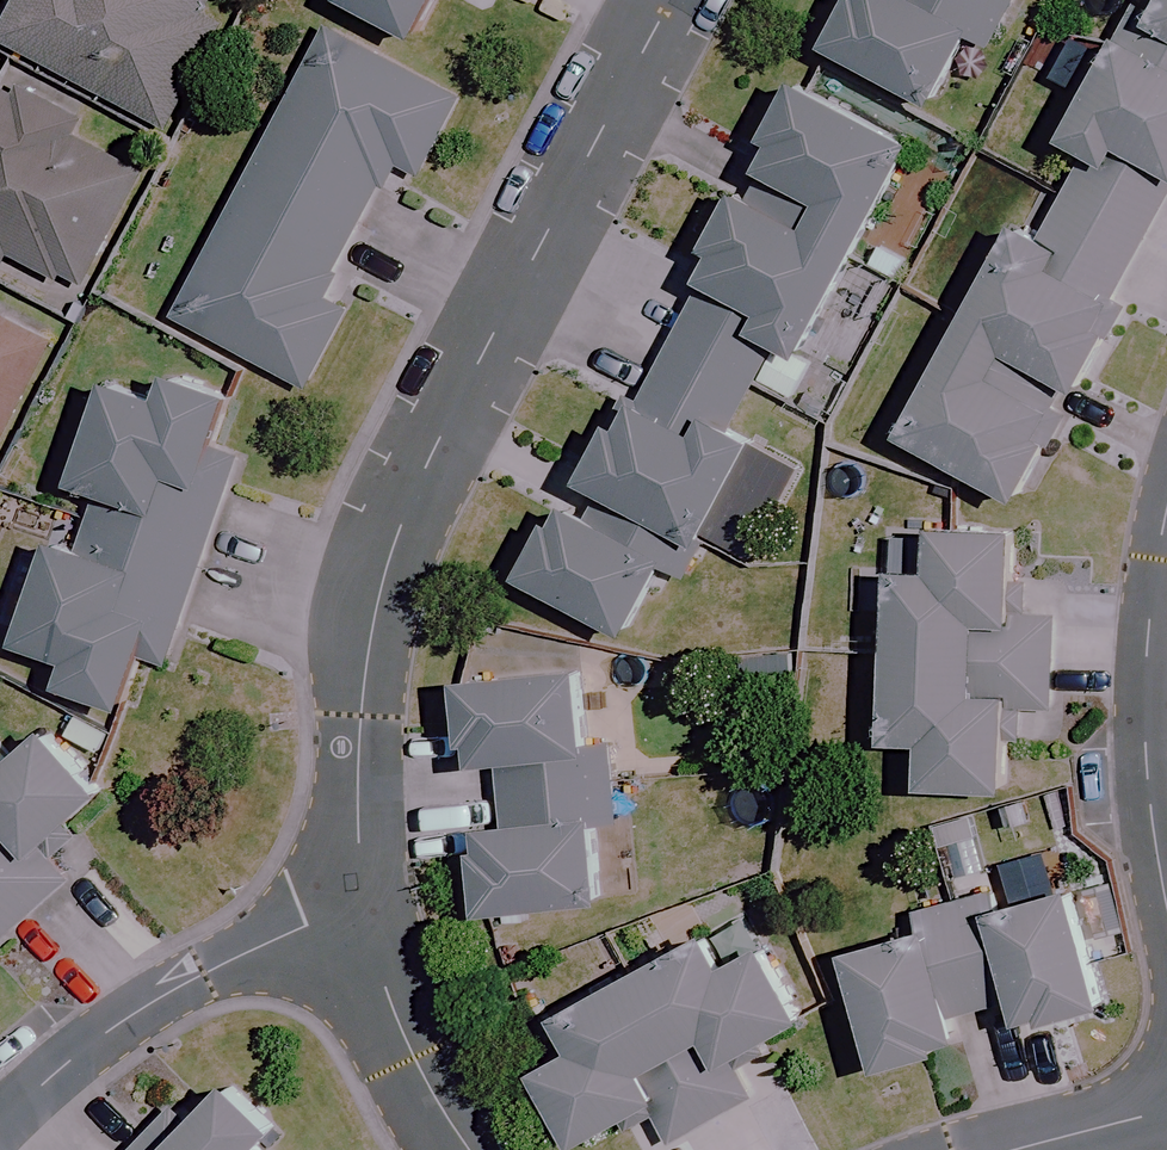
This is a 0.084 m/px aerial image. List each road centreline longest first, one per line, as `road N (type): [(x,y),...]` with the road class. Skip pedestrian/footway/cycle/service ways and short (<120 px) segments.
road 1 (residential): [(362,911),(354,730),(376,577),(430,449),(676,0)]
road 2 (residential): [(0,1127),(52,1073),(120,1022),(307,926),(362,911)]
road 3 (residential): [(1166,915),(1142,802),(1140,688),(1166,495)]
road 4 (residential): [(465,1149),(389,1003),(362,911)]
road 5 (residential): [(1016,1149),(1166,1111)]

